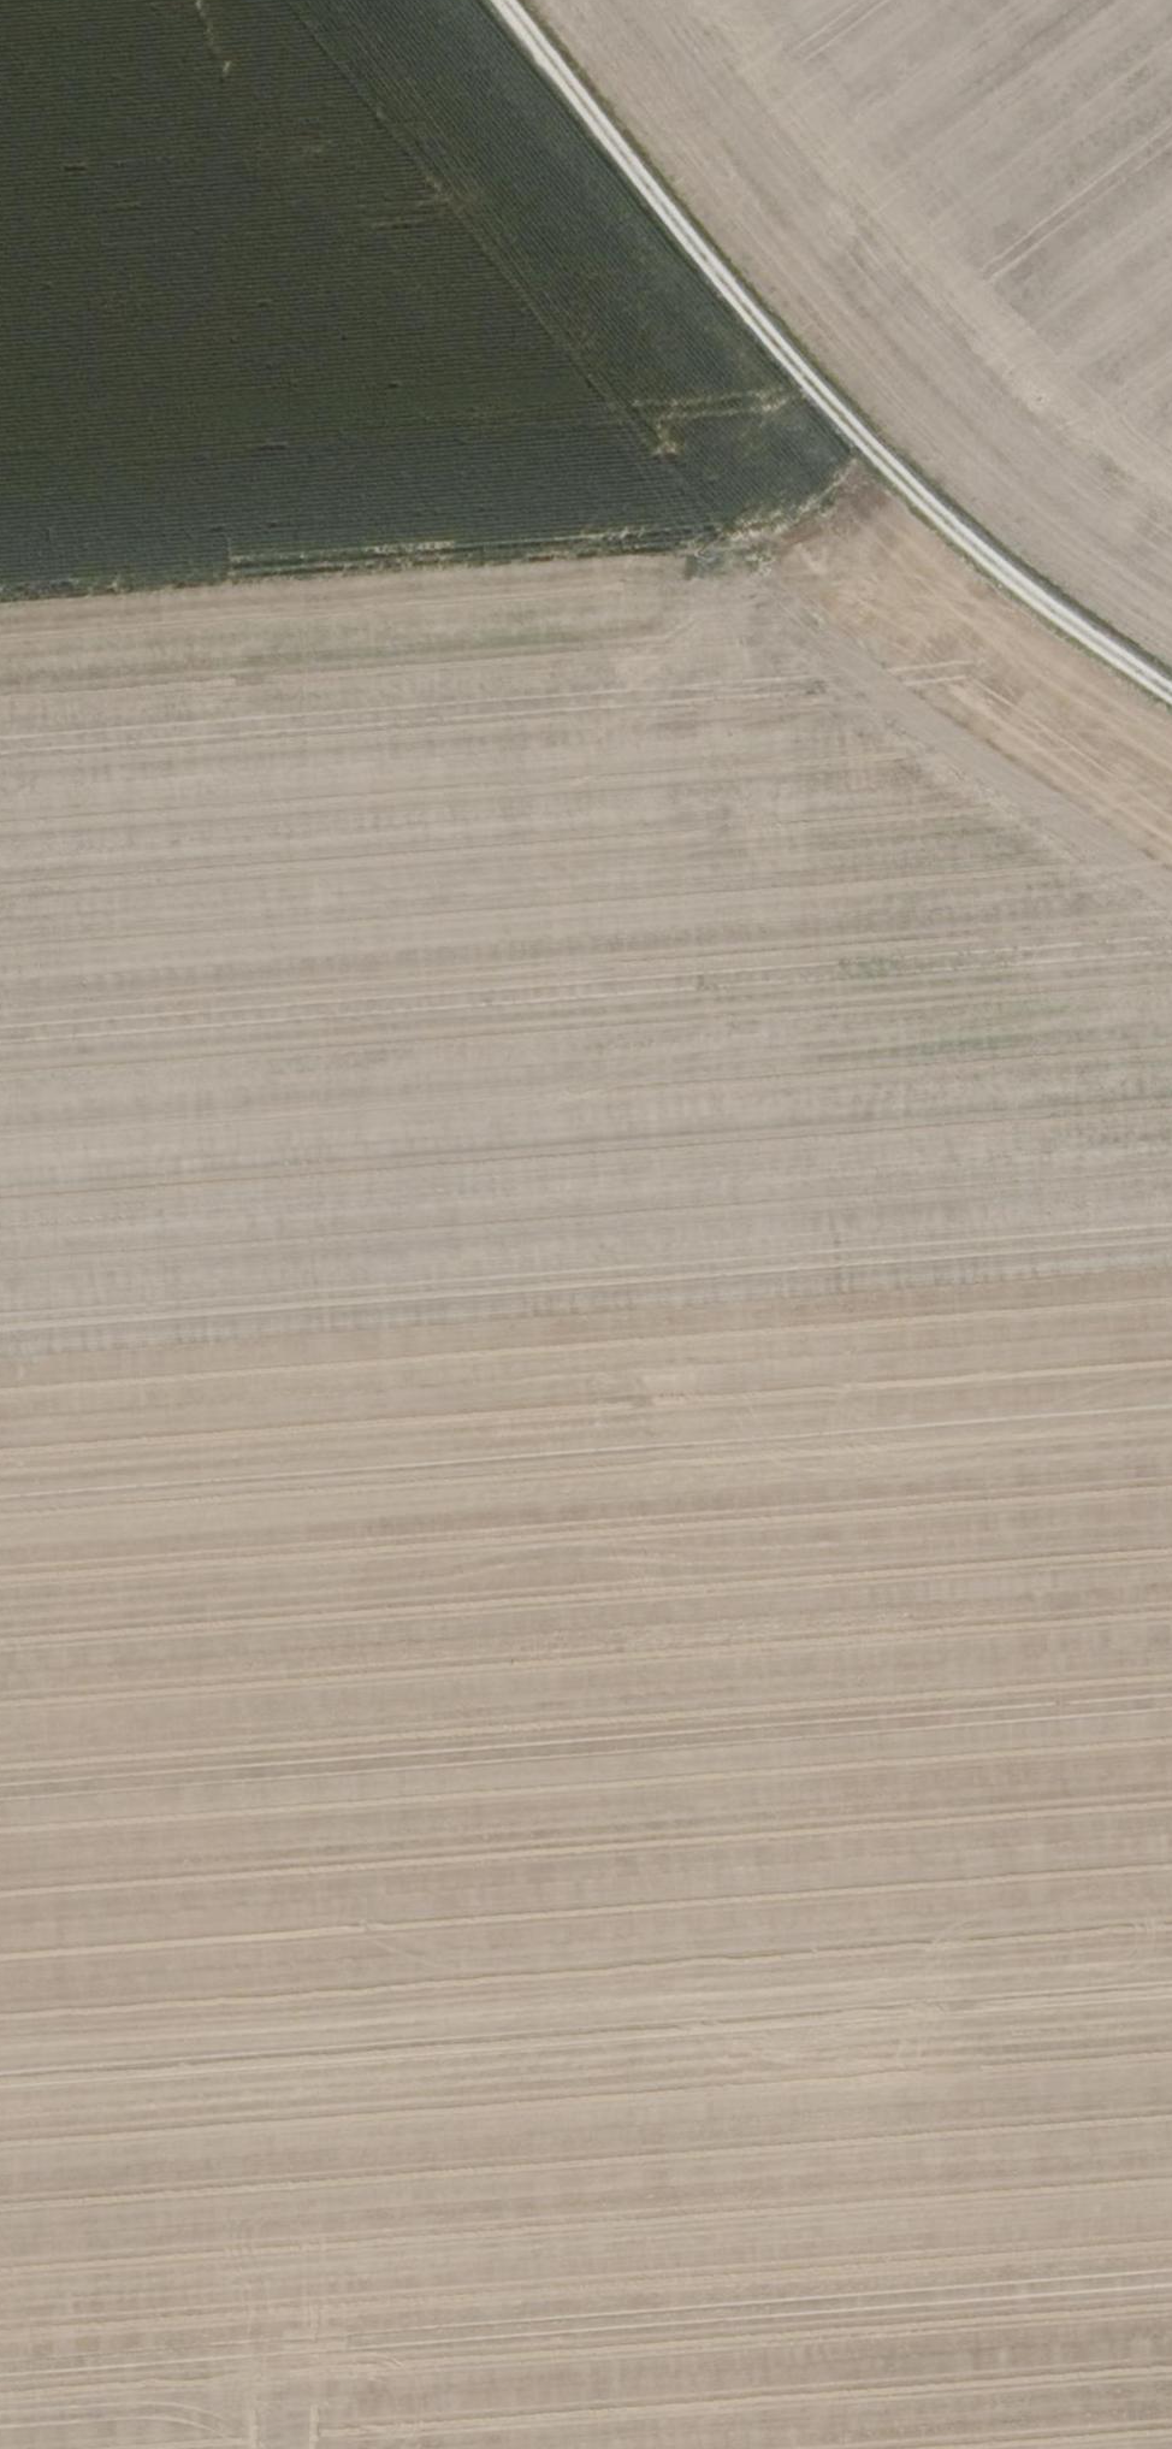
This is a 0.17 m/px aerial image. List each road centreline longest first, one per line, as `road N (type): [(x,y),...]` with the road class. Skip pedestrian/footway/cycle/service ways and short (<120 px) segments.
road 1 (track): [(1171,694),(950,528),(764,339),(503,0)]

